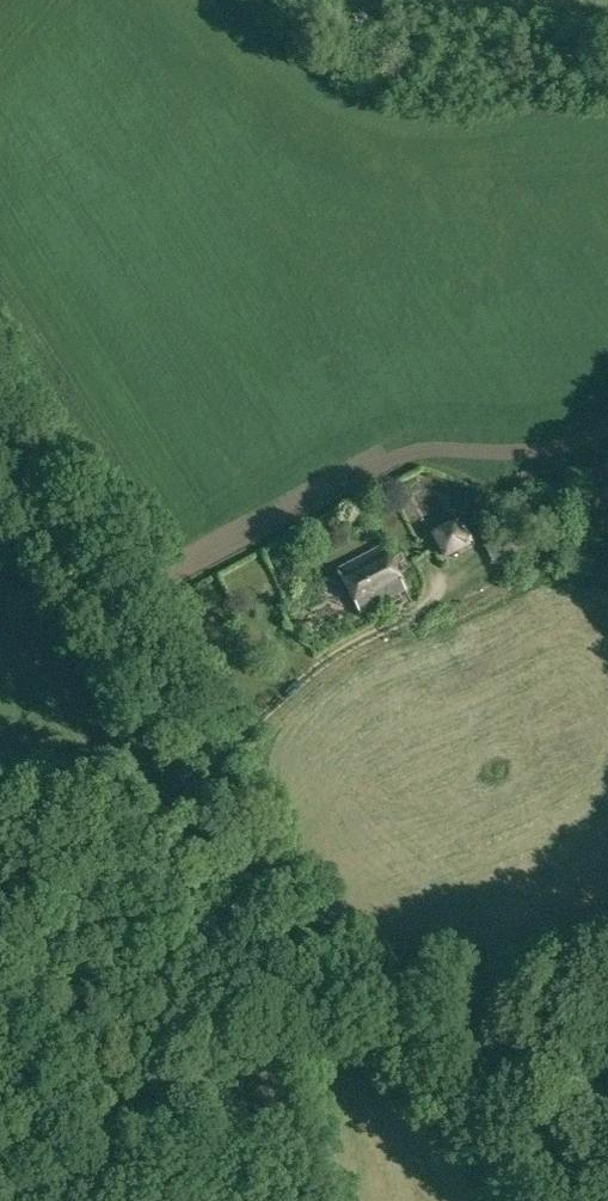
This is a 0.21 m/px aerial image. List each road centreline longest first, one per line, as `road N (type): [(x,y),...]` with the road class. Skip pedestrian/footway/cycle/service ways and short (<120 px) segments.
road 1 (unclassified): [(227,834),(190,743),(0,472)]
road 2 (unclassified): [(227,834),(273,1200)]
road 3 (track): [(227,834),(0,871)]

